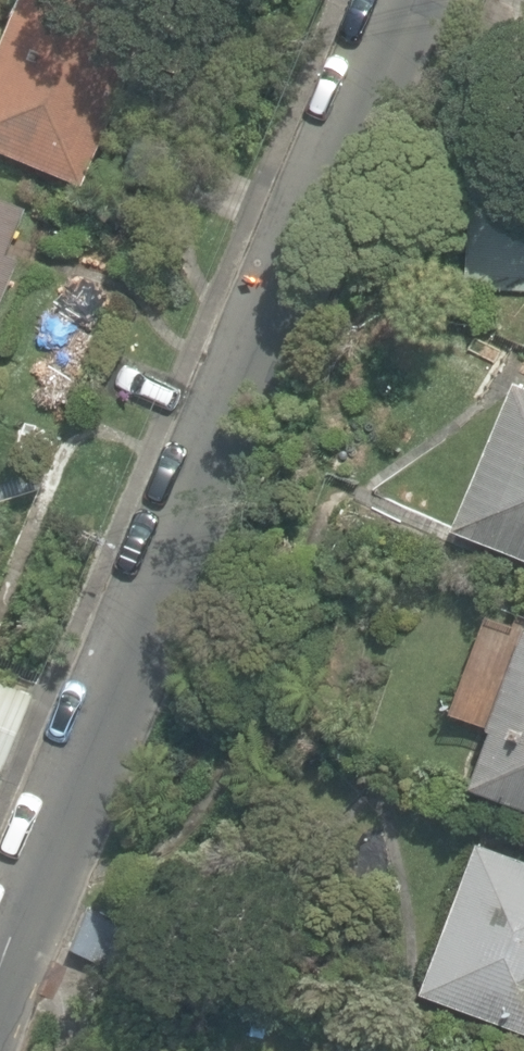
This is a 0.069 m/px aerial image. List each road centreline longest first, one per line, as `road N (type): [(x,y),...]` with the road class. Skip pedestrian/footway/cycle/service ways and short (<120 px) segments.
road 1 (residential): [(0,962),(403,0)]

